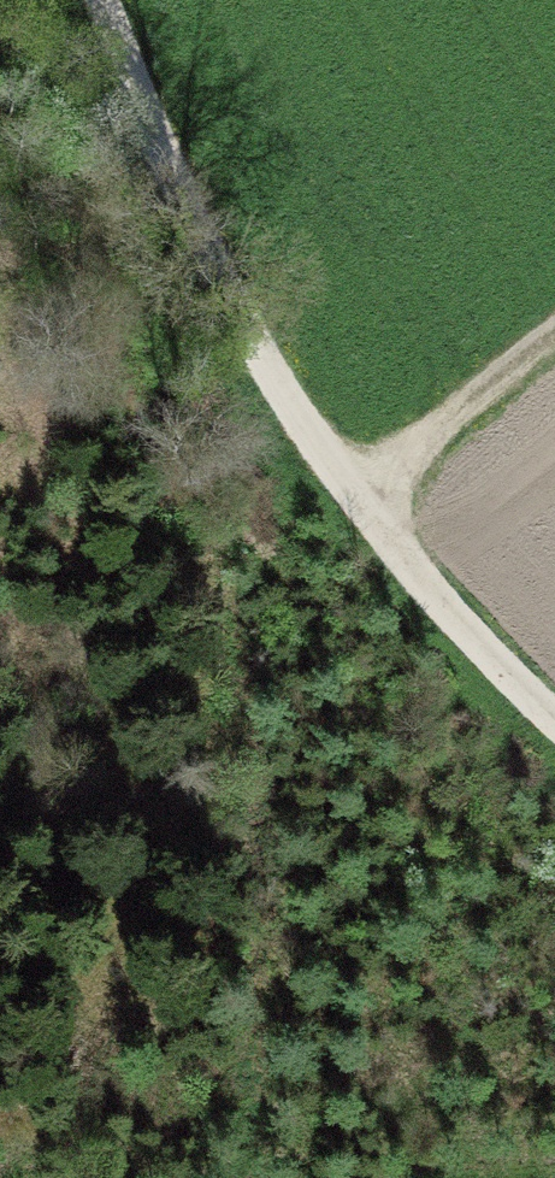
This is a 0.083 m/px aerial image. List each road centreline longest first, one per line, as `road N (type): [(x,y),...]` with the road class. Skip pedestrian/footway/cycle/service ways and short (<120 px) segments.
road 1 (track): [(554,732),(341,505),(247,353),(98,0)]
road 2 (track): [(341,505),(554,334)]

